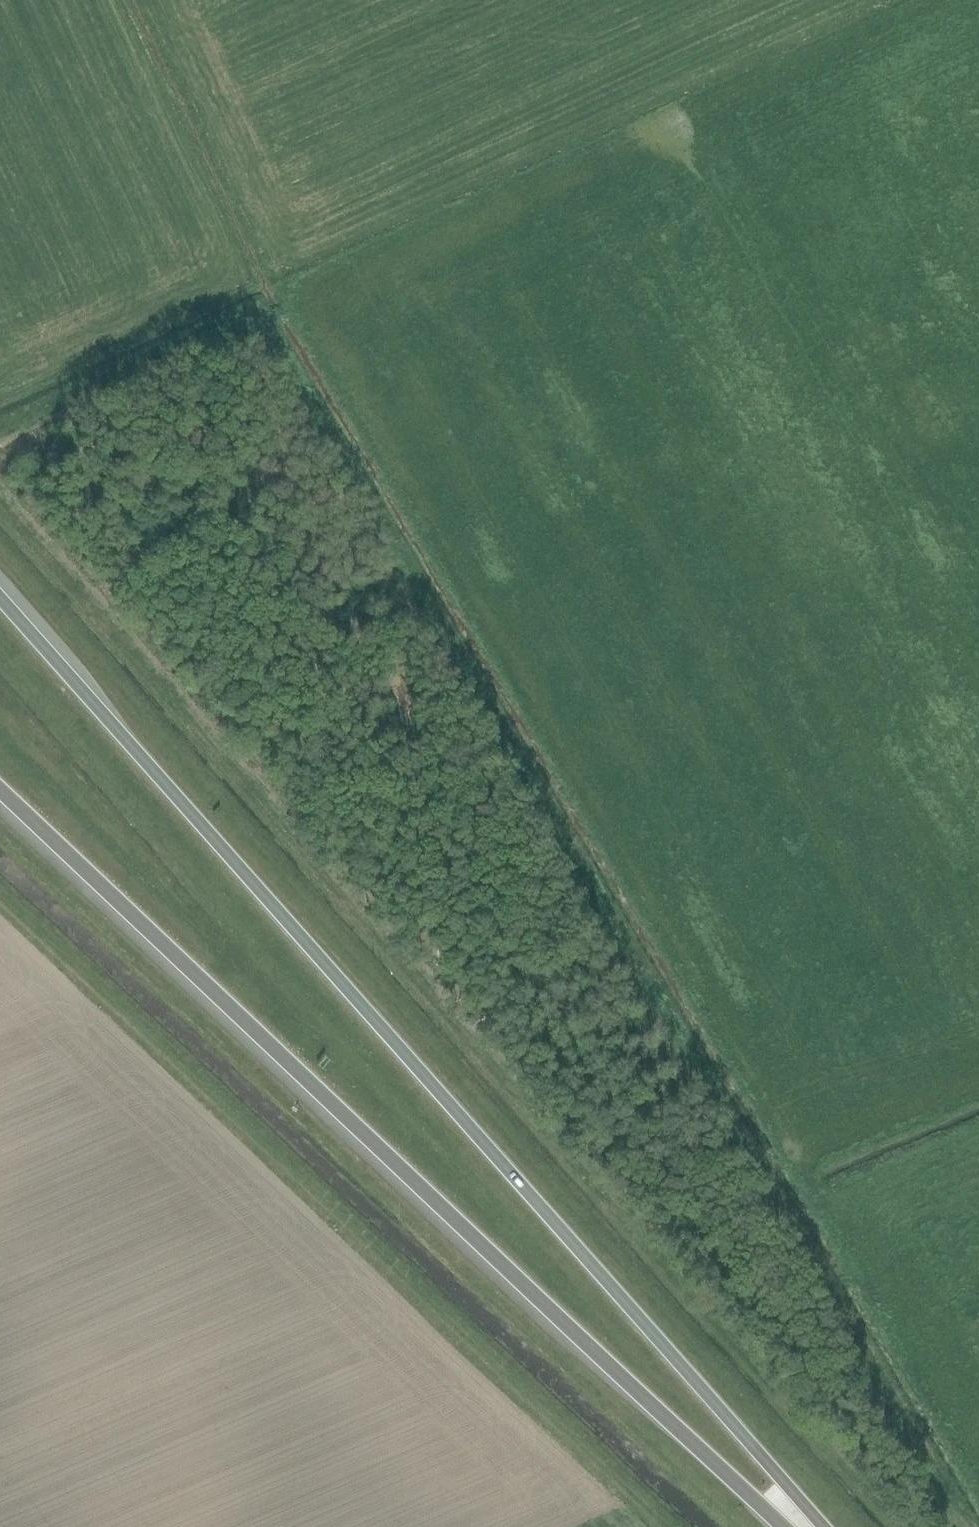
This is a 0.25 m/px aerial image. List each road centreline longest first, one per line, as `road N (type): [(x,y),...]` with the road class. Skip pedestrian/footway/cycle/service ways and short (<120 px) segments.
road 1 (trunk): [(820,1526),(0,585)]
road 2 (trunk): [(0,789),(785,1526)]

